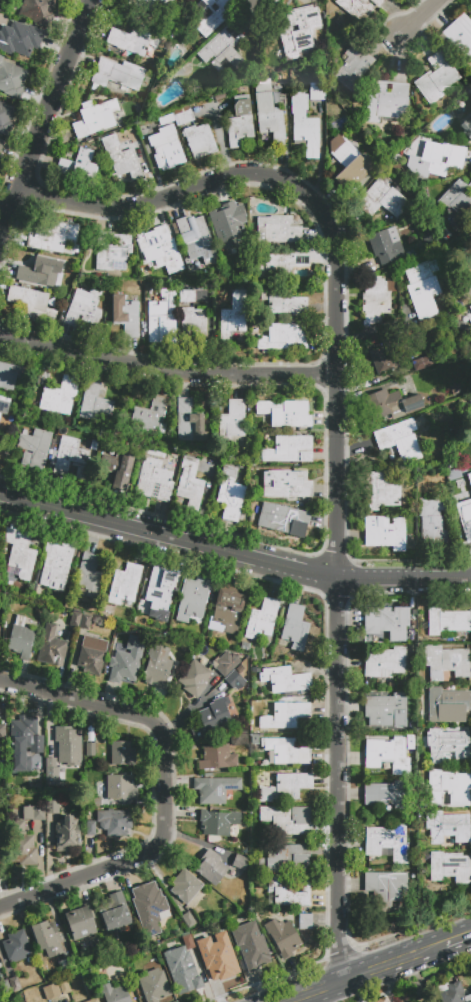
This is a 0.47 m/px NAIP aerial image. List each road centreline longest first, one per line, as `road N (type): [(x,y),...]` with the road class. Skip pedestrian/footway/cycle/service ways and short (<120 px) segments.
road 1 (residential): [(20,197),(123,207),(250,174),(305,194),(332,228),(339,983)]
road 2 (tertiary): [(0,495),(336,578),(470,579)]
road 3 (residential): [(0,681),(148,720),(166,753),(162,835),(153,849),(0,906)]
road 4 (residential): [(0,334),(185,374),(335,377)]
road 5 (residential): [(94,0),(0,242)]

